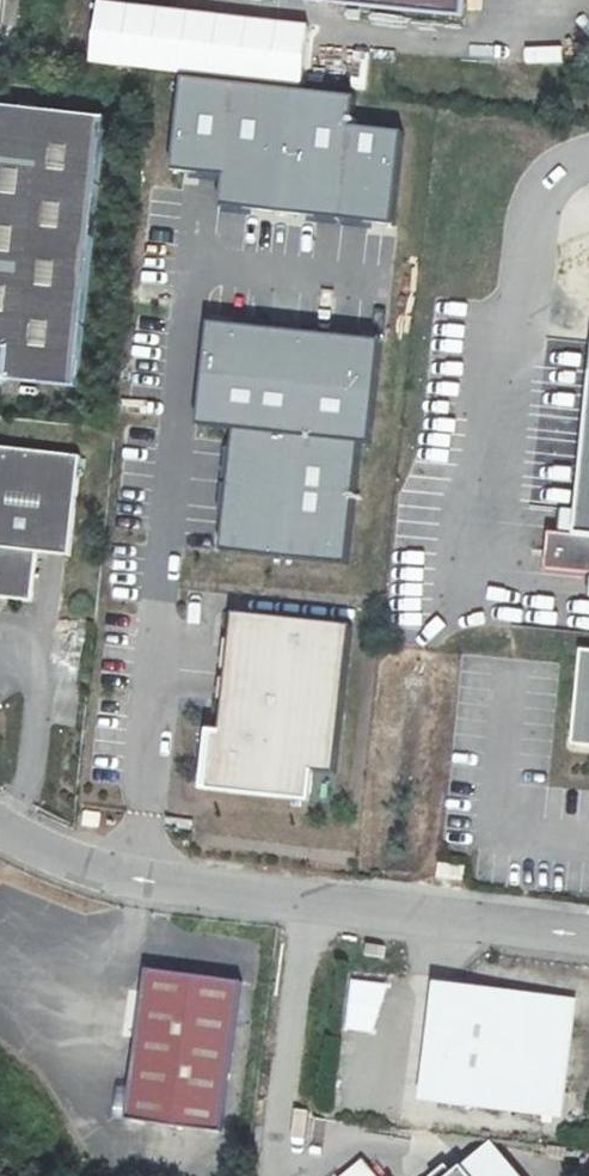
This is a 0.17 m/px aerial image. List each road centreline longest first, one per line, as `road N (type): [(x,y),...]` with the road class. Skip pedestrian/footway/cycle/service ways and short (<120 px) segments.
road 1 (unclassified): [(588,934),(101,869),(0,823)]

